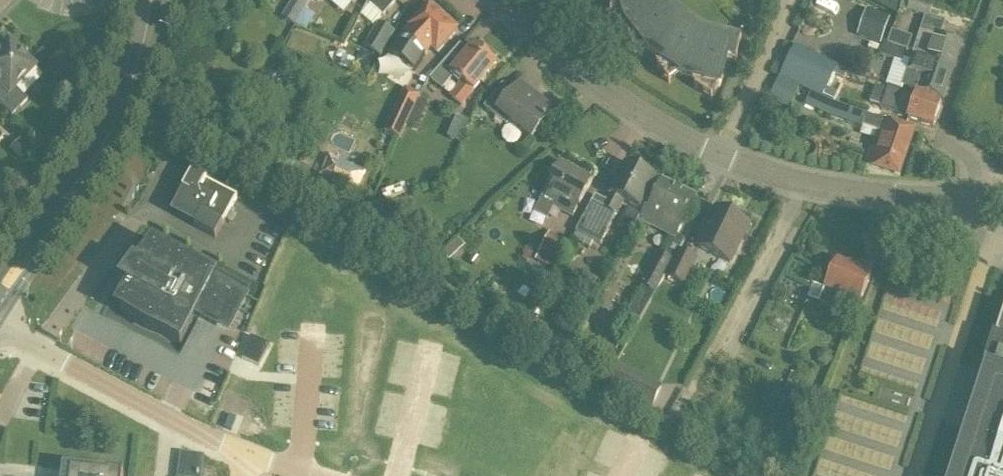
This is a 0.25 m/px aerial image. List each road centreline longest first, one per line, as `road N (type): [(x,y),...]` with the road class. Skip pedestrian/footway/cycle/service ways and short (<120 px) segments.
road 1 (secondary): [(0,299),(97,163),(133,93),(153,0)]
road 2 (residential): [(326,475),(247,456),(41,351)]
road 3 (residential): [(723,159),(553,49),(504,0)]
road 4 (residential): [(978,194),(898,197),(805,185),(723,159)]
road 5 (residential): [(164,167),(41,351)]
road 6 (residential): [(986,0),(939,142),(969,160),(978,194)]
road 7 (residential): [(723,159),(795,0)]

